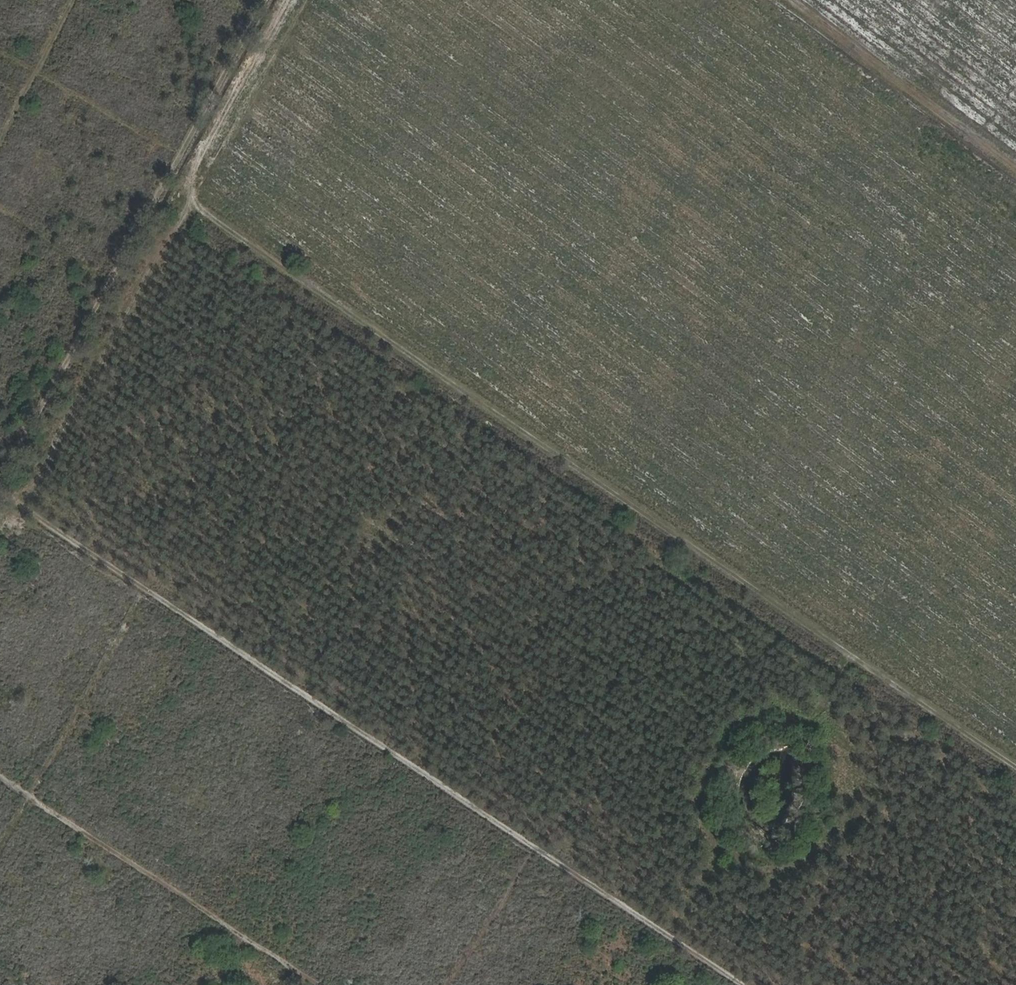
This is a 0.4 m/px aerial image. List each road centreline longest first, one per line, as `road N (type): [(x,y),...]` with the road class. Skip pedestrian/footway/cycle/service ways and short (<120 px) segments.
road 1 (track): [(746,984),(19,504),(5,476),(267,0)]
road 2 (track): [(1015,765),(190,202)]
road 3 (track): [(19,504),(301,0)]
road 4 (track): [(1015,164),(797,0)]

